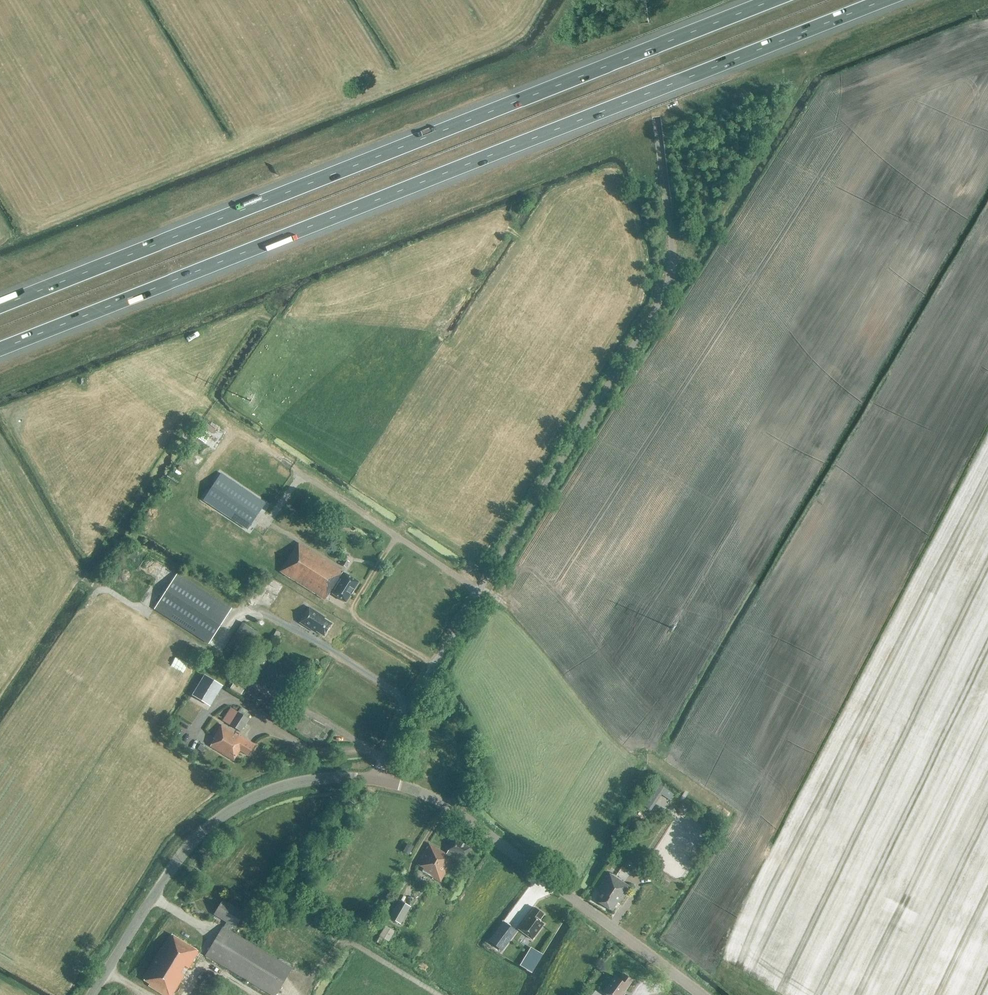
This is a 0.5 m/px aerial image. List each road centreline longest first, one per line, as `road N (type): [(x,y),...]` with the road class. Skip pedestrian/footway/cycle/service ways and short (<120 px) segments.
road 1 (motorway): [(0,349),(885,0)]
road 2 (motorway): [(775,0),(0,306)]
road 3 (unclassified): [(93,994),(173,868),(222,818),(295,784),(378,780)]
road 4 (unclassified): [(691,994),(429,794),(378,780)]
road 5 (track): [(297,472),(480,591)]

